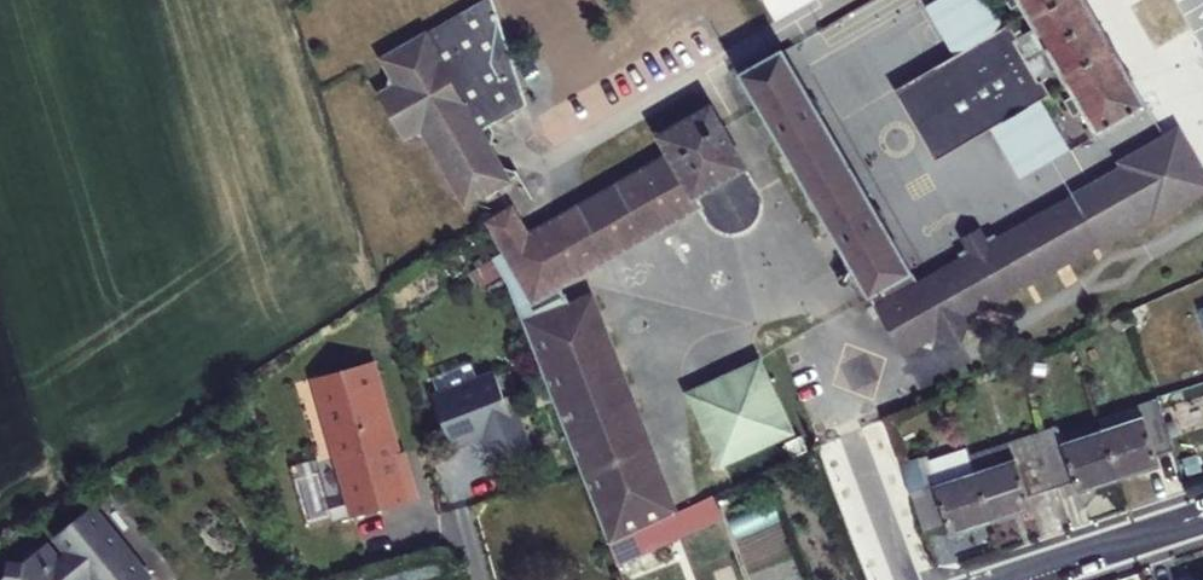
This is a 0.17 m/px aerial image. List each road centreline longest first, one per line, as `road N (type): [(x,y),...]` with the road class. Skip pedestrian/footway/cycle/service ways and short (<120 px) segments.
road 1 (residential): [(1202,517),(1011,579)]

